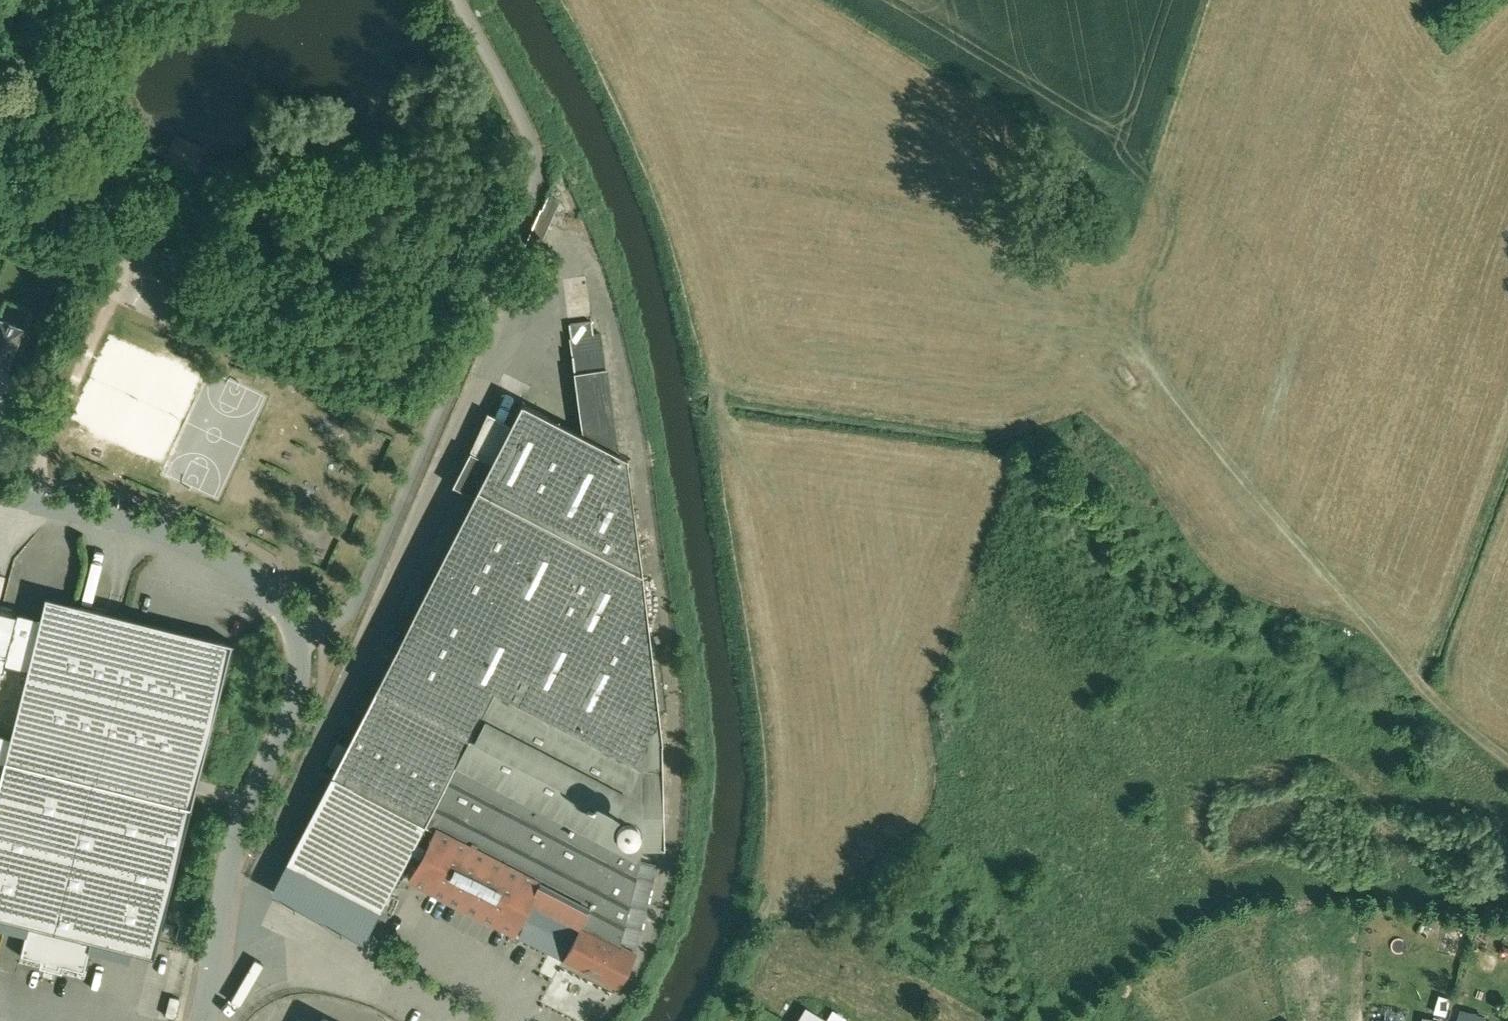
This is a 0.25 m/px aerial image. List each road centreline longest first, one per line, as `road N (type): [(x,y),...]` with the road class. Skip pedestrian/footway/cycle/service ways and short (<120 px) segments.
road 1 (unclassified): [(297,634),(298,681),(232,855),(201,1020)]
road 2 (unclassified): [(297,634),(263,587),(168,531),(0,492)]

